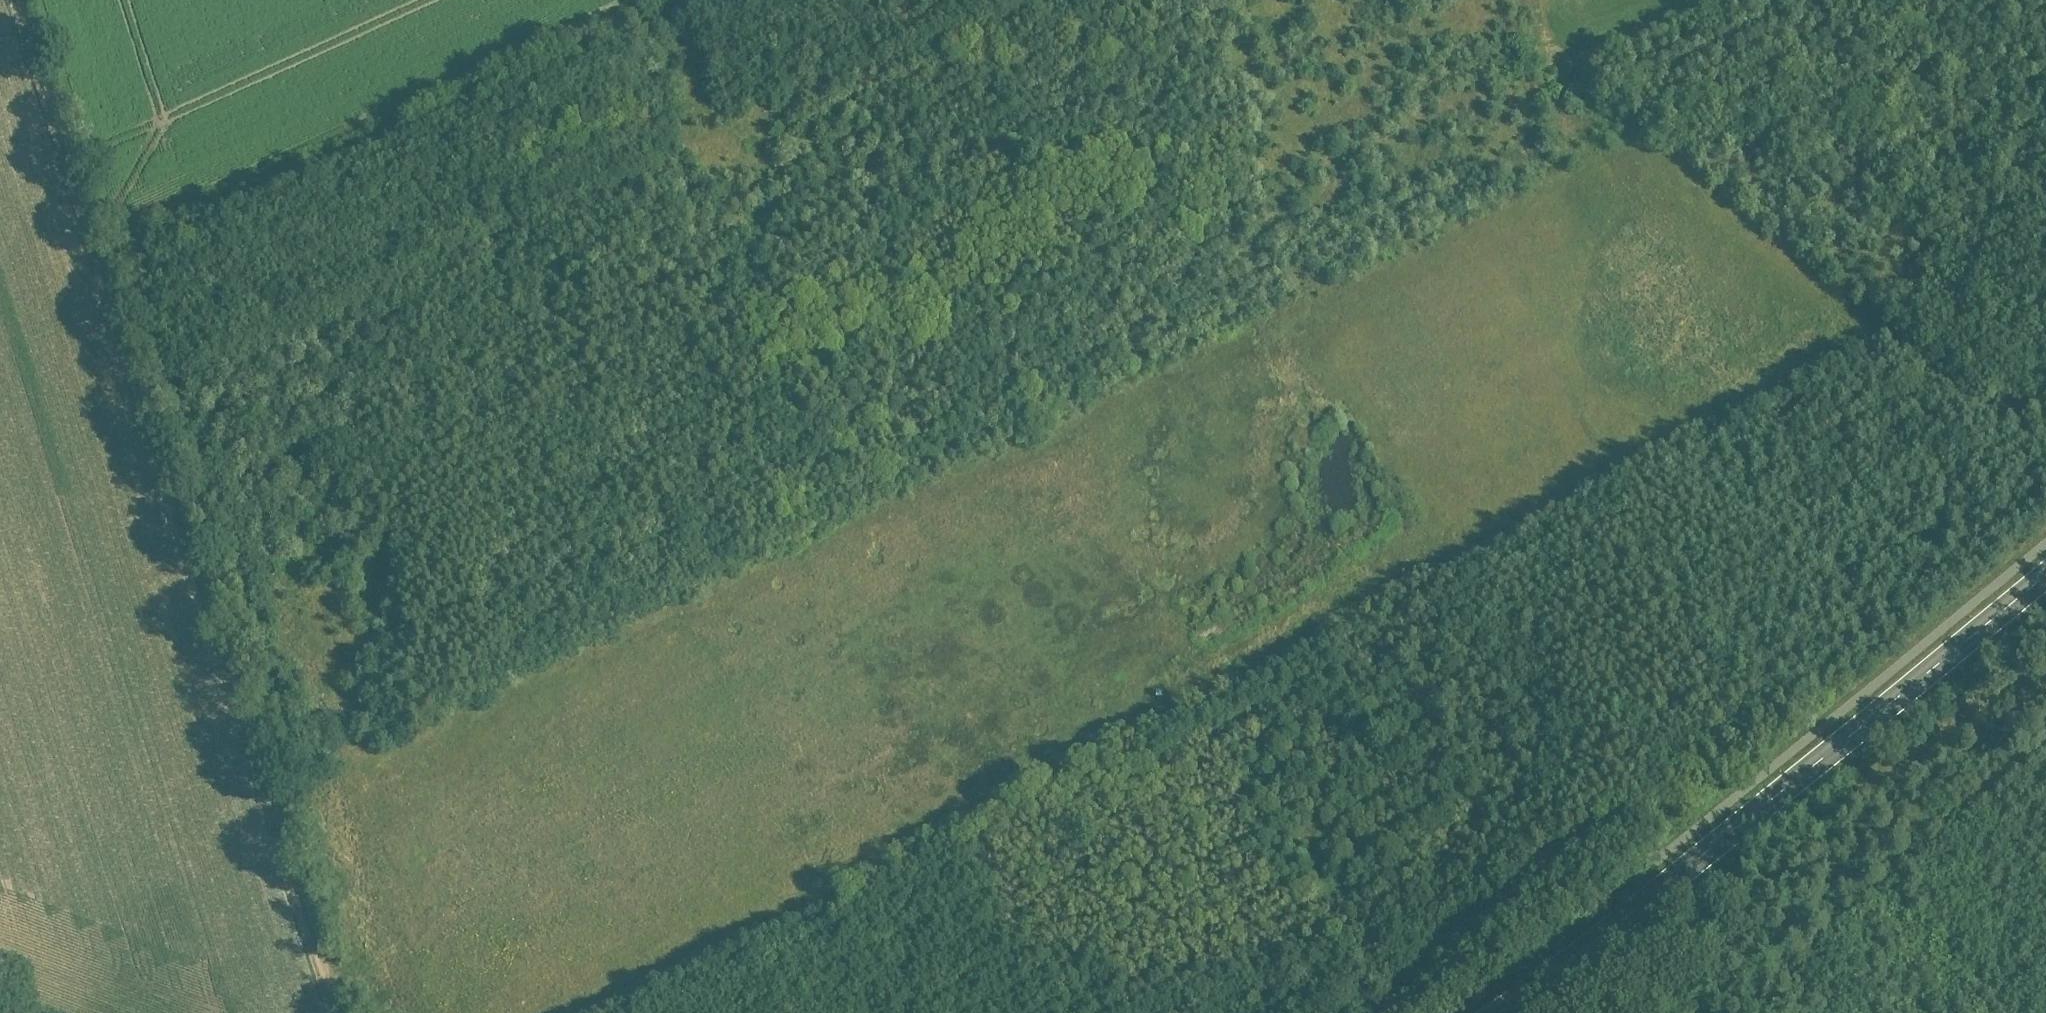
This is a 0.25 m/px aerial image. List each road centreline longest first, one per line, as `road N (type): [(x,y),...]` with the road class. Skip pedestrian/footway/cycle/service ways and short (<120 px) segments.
road 1 (track): [(343,1012),(19,0)]
road 2 (tertiary): [(1506,1012),(2045,581)]

